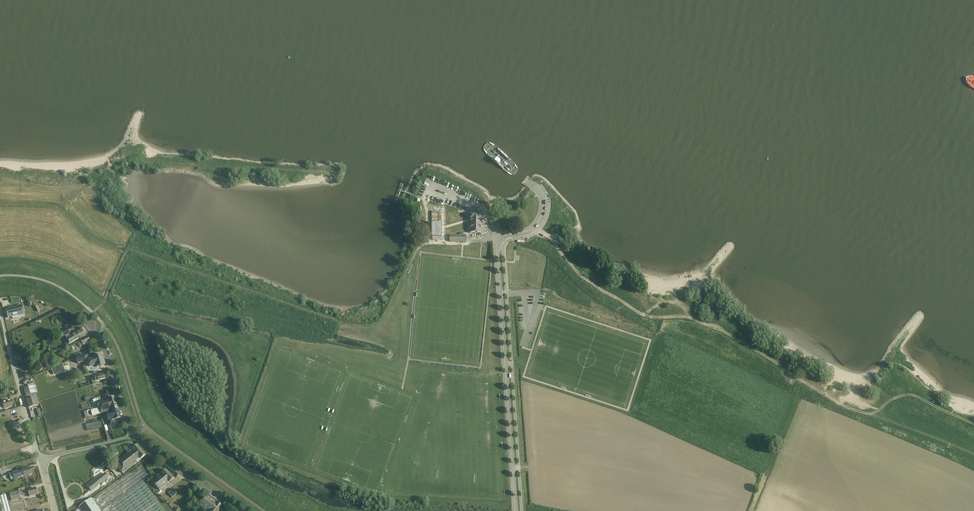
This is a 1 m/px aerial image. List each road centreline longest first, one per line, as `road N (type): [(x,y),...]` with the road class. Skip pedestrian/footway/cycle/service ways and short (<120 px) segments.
road 1 (track): [(973,424),(912,395),(871,413),(855,410),(719,329),(632,313),(583,278),(540,232)]
road 2 (tertiary): [(515,510),(496,248),(501,236),(540,219),(543,199),(529,183)]
road 3 (unclassified): [(40,461),(0,312)]
road 4 (residential): [(136,436),(104,347),(81,315)]
road 5 (residential): [(237,510),(136,436)]

